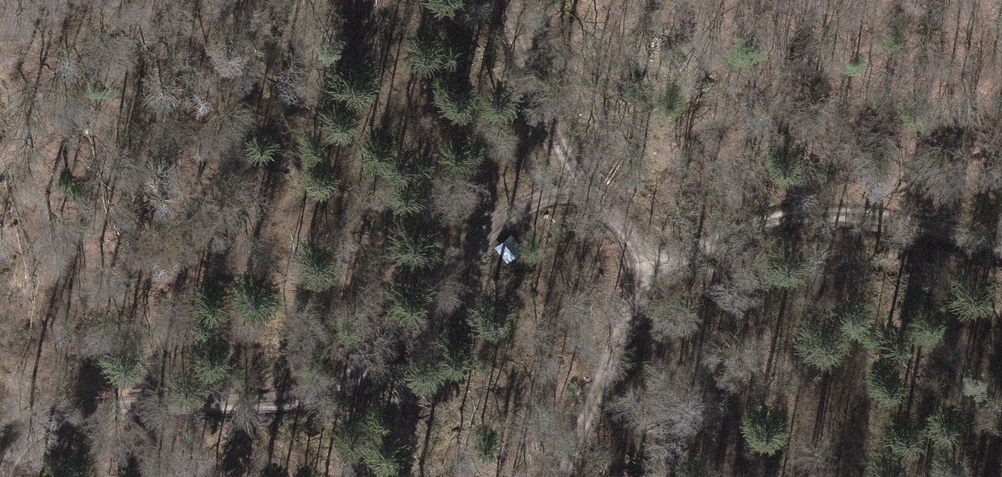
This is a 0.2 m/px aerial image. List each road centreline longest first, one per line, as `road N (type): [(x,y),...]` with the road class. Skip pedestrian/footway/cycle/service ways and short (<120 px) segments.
road 1 (track): [(669,272),(615,209),(582,192),(543,200),(339,384),(98,409),(25,435),(6,476)]
road 2 (track): [(564,476),(607,362),(641,302),(694,247),(782,211),(886,210),(1001,244)]
road 3 (track): [(505,0),(526,74),(582,192)]

